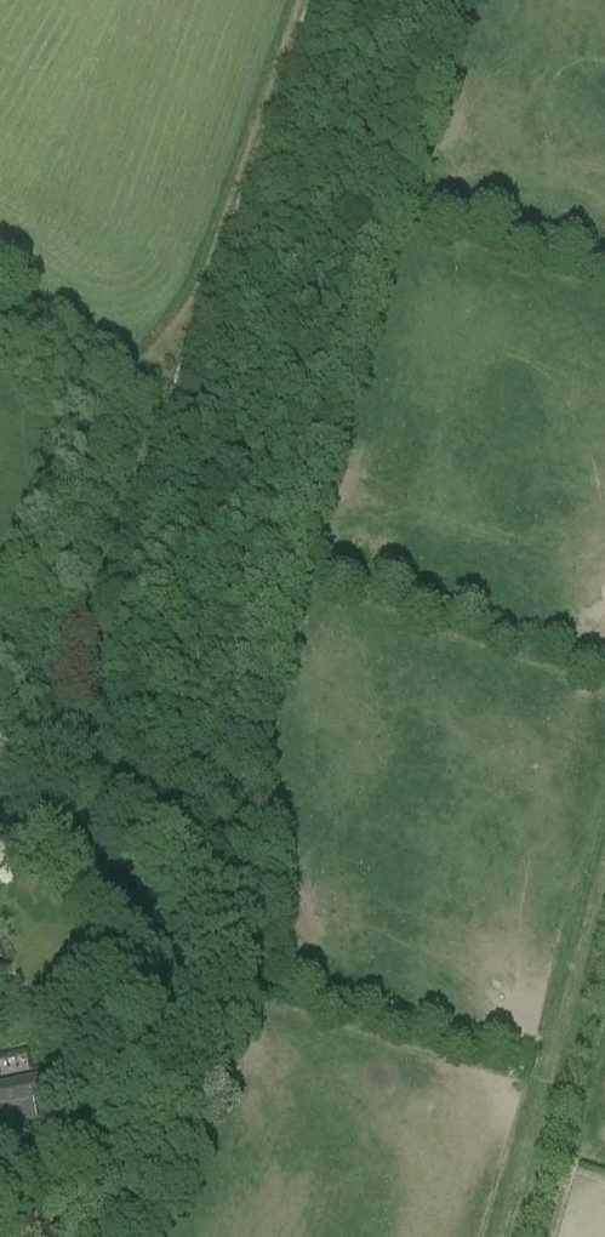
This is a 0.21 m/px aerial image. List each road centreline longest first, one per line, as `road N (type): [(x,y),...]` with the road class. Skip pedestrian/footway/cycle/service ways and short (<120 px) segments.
road 1 (unclassified): [(0,1198),(23,1208),(63,1203),(237,1010),(241,958),(217,910),(98,769),(77,711),(76,656),(312,0)]

